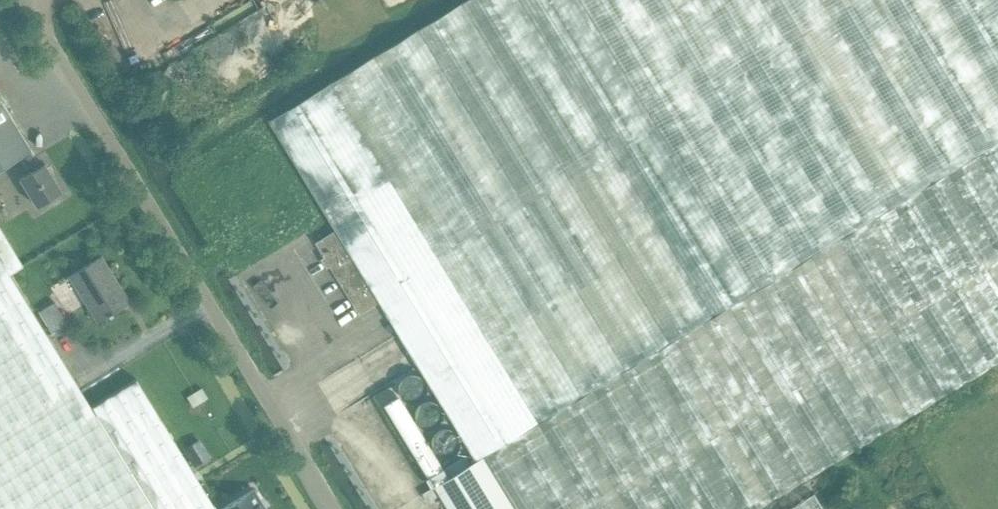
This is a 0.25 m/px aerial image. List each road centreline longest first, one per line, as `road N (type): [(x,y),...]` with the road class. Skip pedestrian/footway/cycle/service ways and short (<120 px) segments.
road 1 (unclassified): [(333,508),(24,0)]

